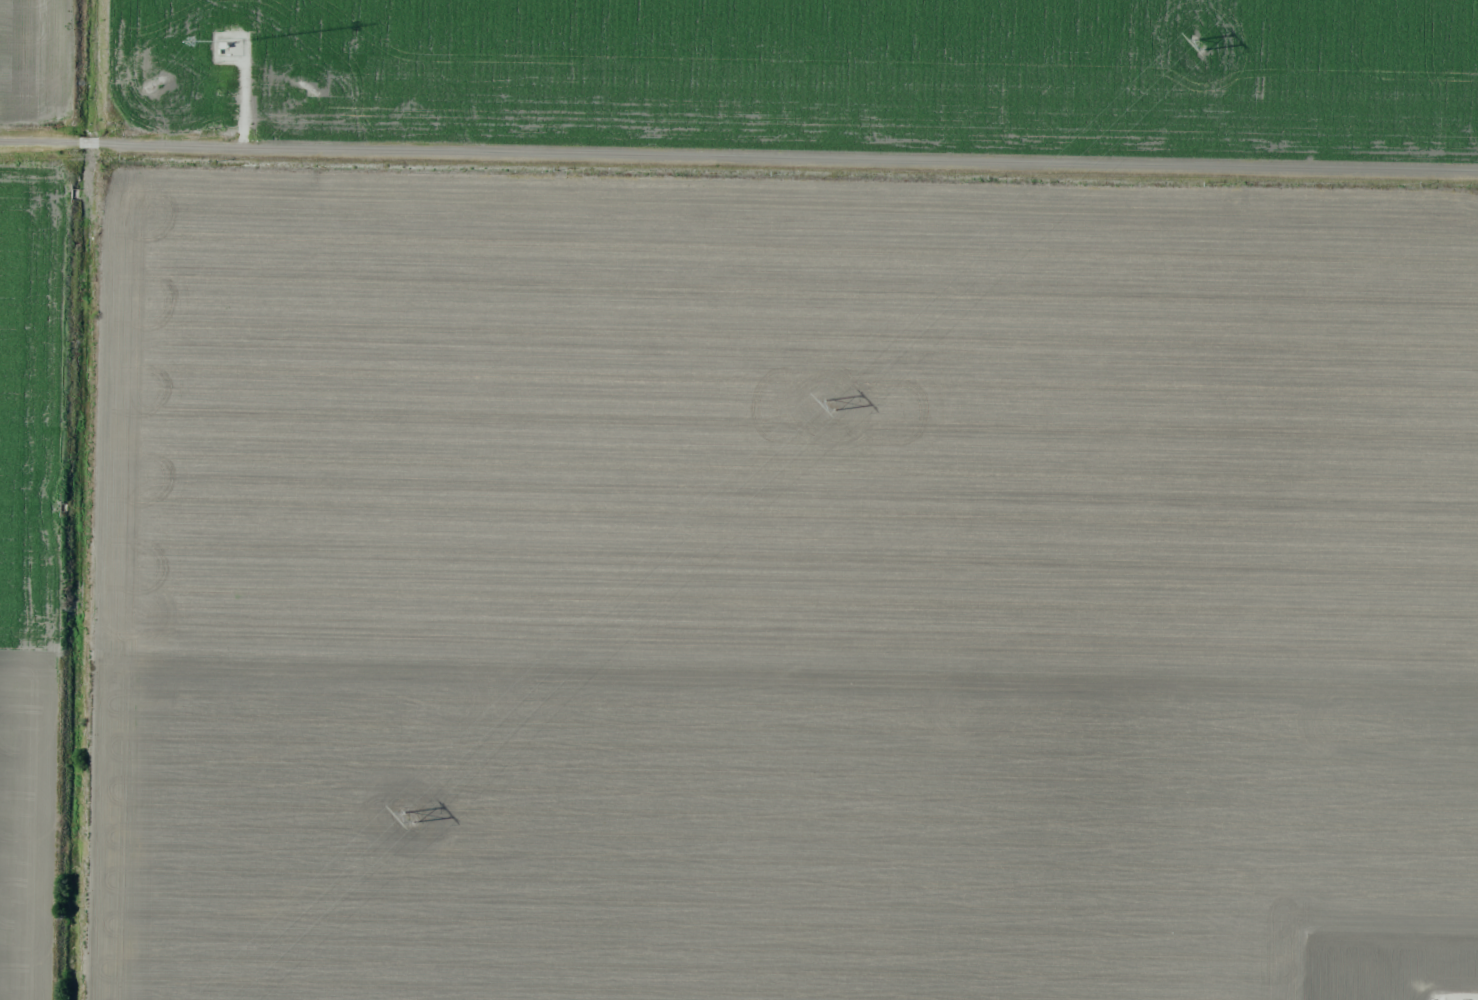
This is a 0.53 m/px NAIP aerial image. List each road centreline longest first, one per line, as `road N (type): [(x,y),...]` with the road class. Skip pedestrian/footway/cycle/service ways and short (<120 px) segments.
road 1 (residential): [(0,135),(1477,170)]

